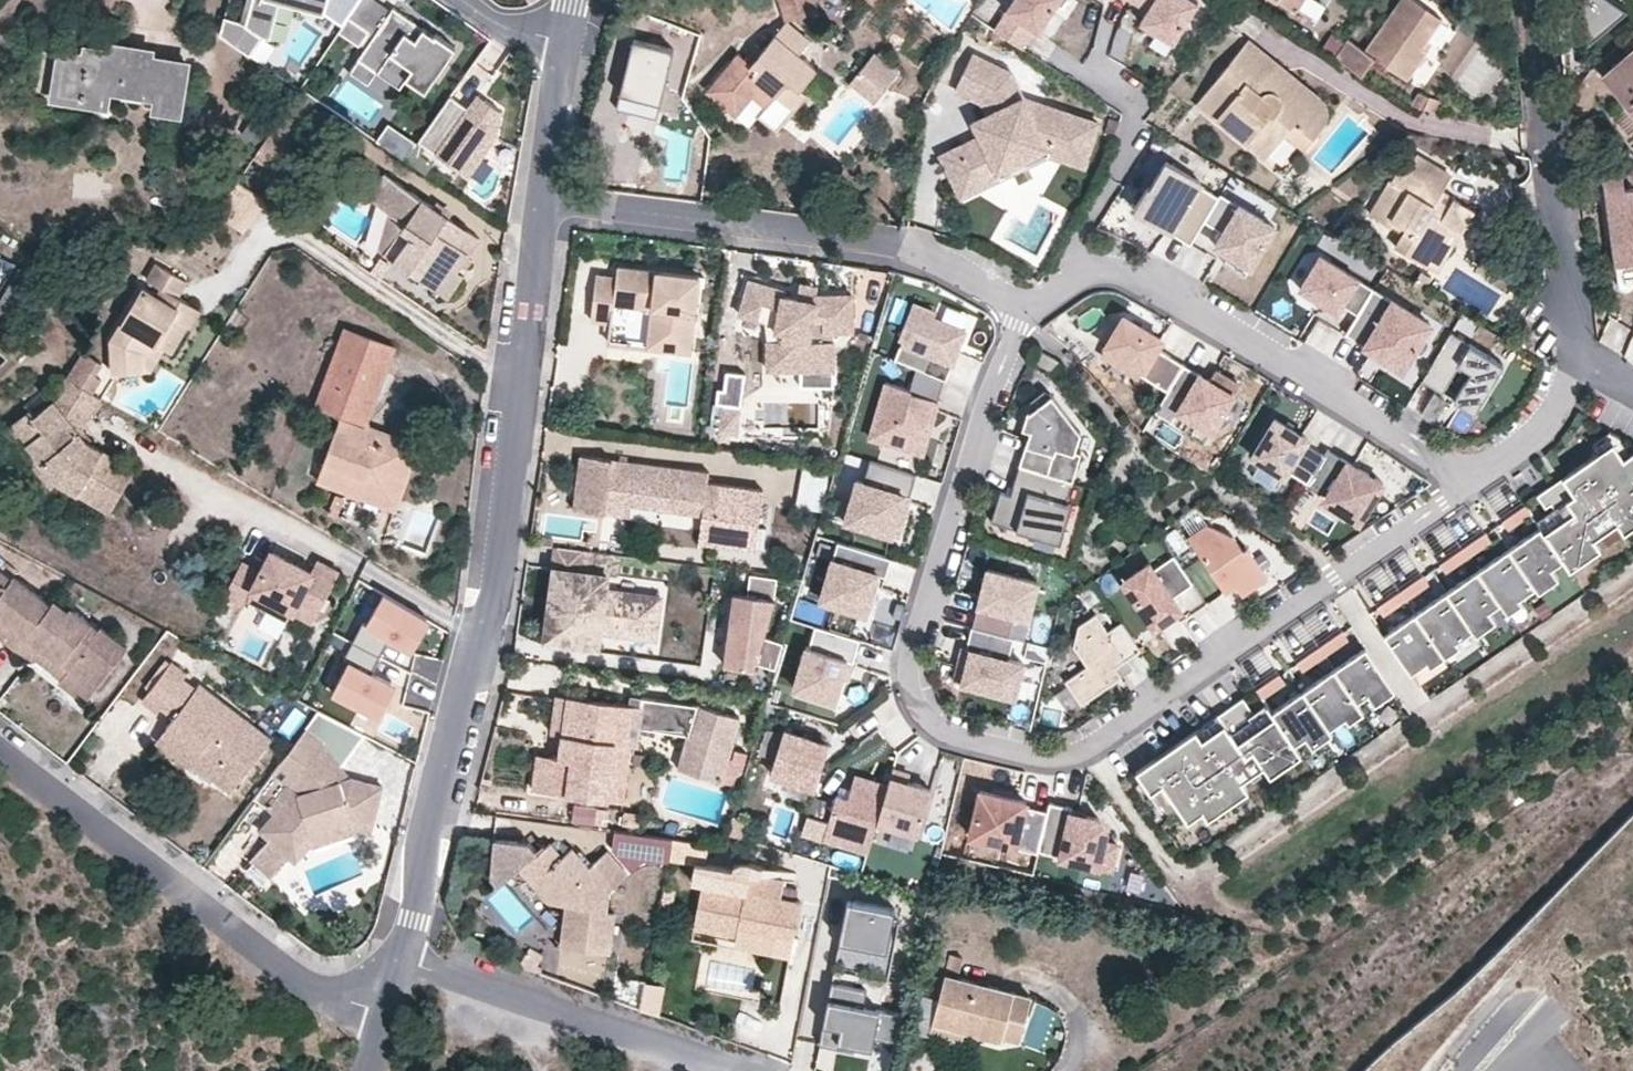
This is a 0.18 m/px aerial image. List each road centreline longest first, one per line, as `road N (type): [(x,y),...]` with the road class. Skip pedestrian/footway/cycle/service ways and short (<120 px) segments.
road 1 (residential): [(1019,308),(907,664),(916,704),(945,734),(1065,754),(1350,568),(1477,475)]
road 2 (residential): [(404,961),(446,739),(496,584),(543,202)]
road 3 (residential): [(1019,308),(1079,272),(1123,272),(1477,475)]
road 4 (residential): [(543,202),(906,249),(1019,308)]
road 5 (residential): [(385,1013),(307,986),(0,753)]
road 6 (track): [(106,430),(482,626)]
road 7 (residential): [(1572,353),(1572,277),(1530,0)]
road 8 (residential): [(729,1070),(404,961)]
road 9 (residential): [(1477,475),(1550,418),(1572,353)]
road 10 (residential): [(543,202),(568,50)]

